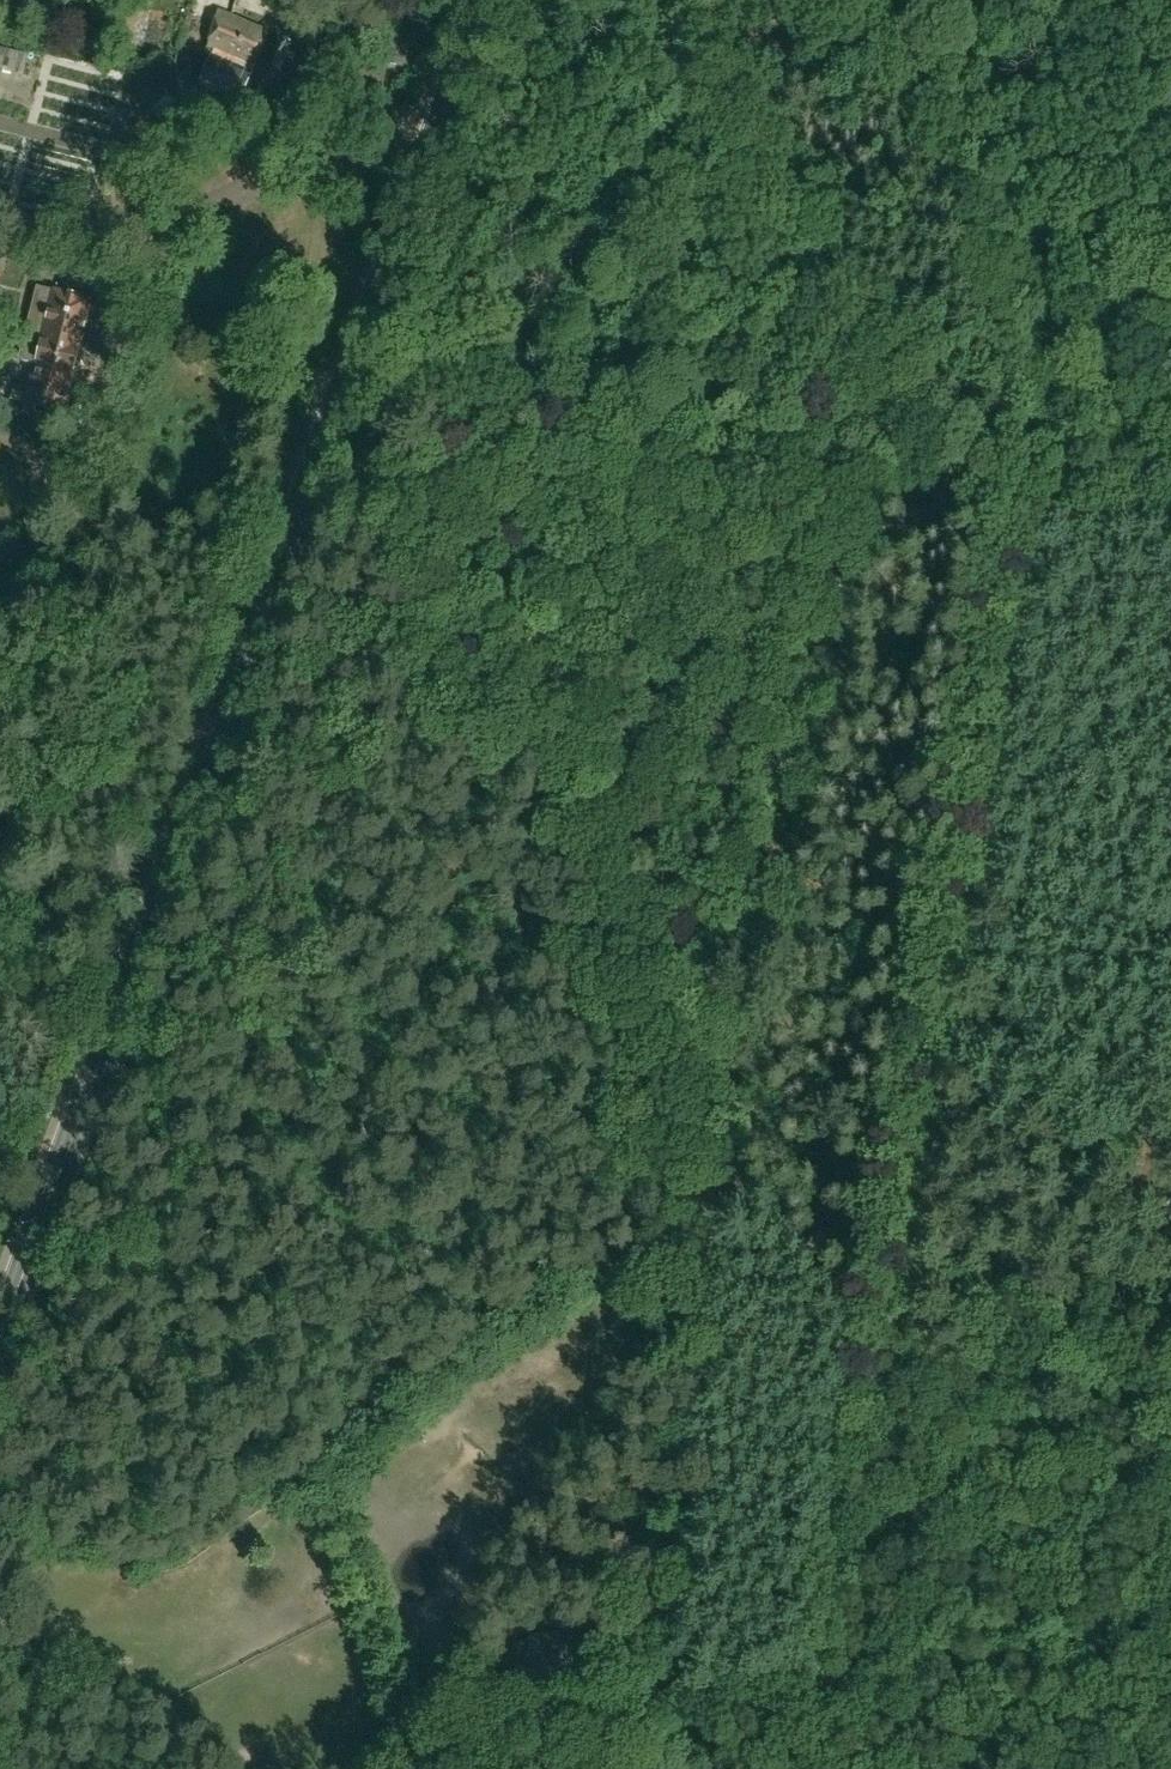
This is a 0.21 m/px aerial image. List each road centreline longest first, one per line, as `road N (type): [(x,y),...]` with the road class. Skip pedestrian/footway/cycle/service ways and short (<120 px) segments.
road 1 (secondary): [(0,1339),(485,0)]

